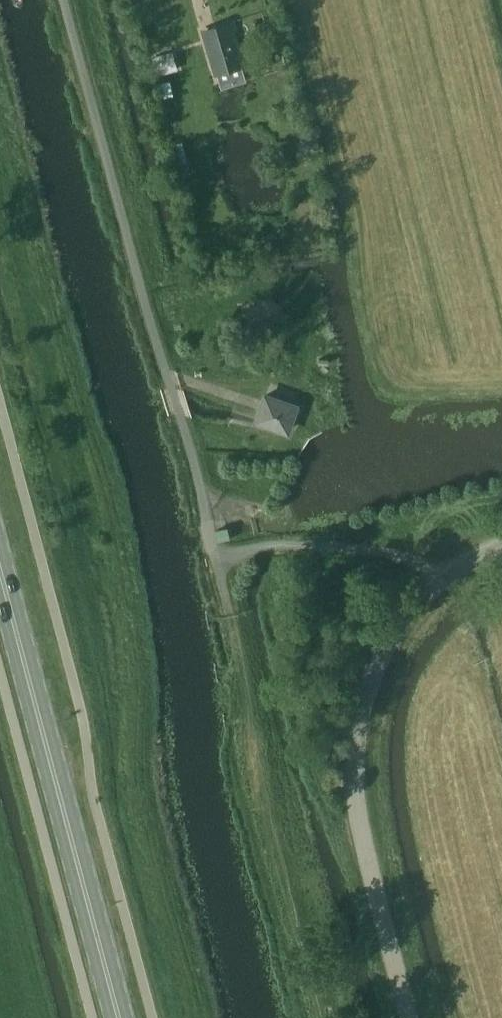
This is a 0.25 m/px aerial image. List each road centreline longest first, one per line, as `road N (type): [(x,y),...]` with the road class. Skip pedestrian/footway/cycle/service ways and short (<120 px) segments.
road 1 (unclassified): [(411,1017),(361,831),(358,768),(370,690),(440,586)]
road 2 (primary): [(118,1017),(0,573)]

